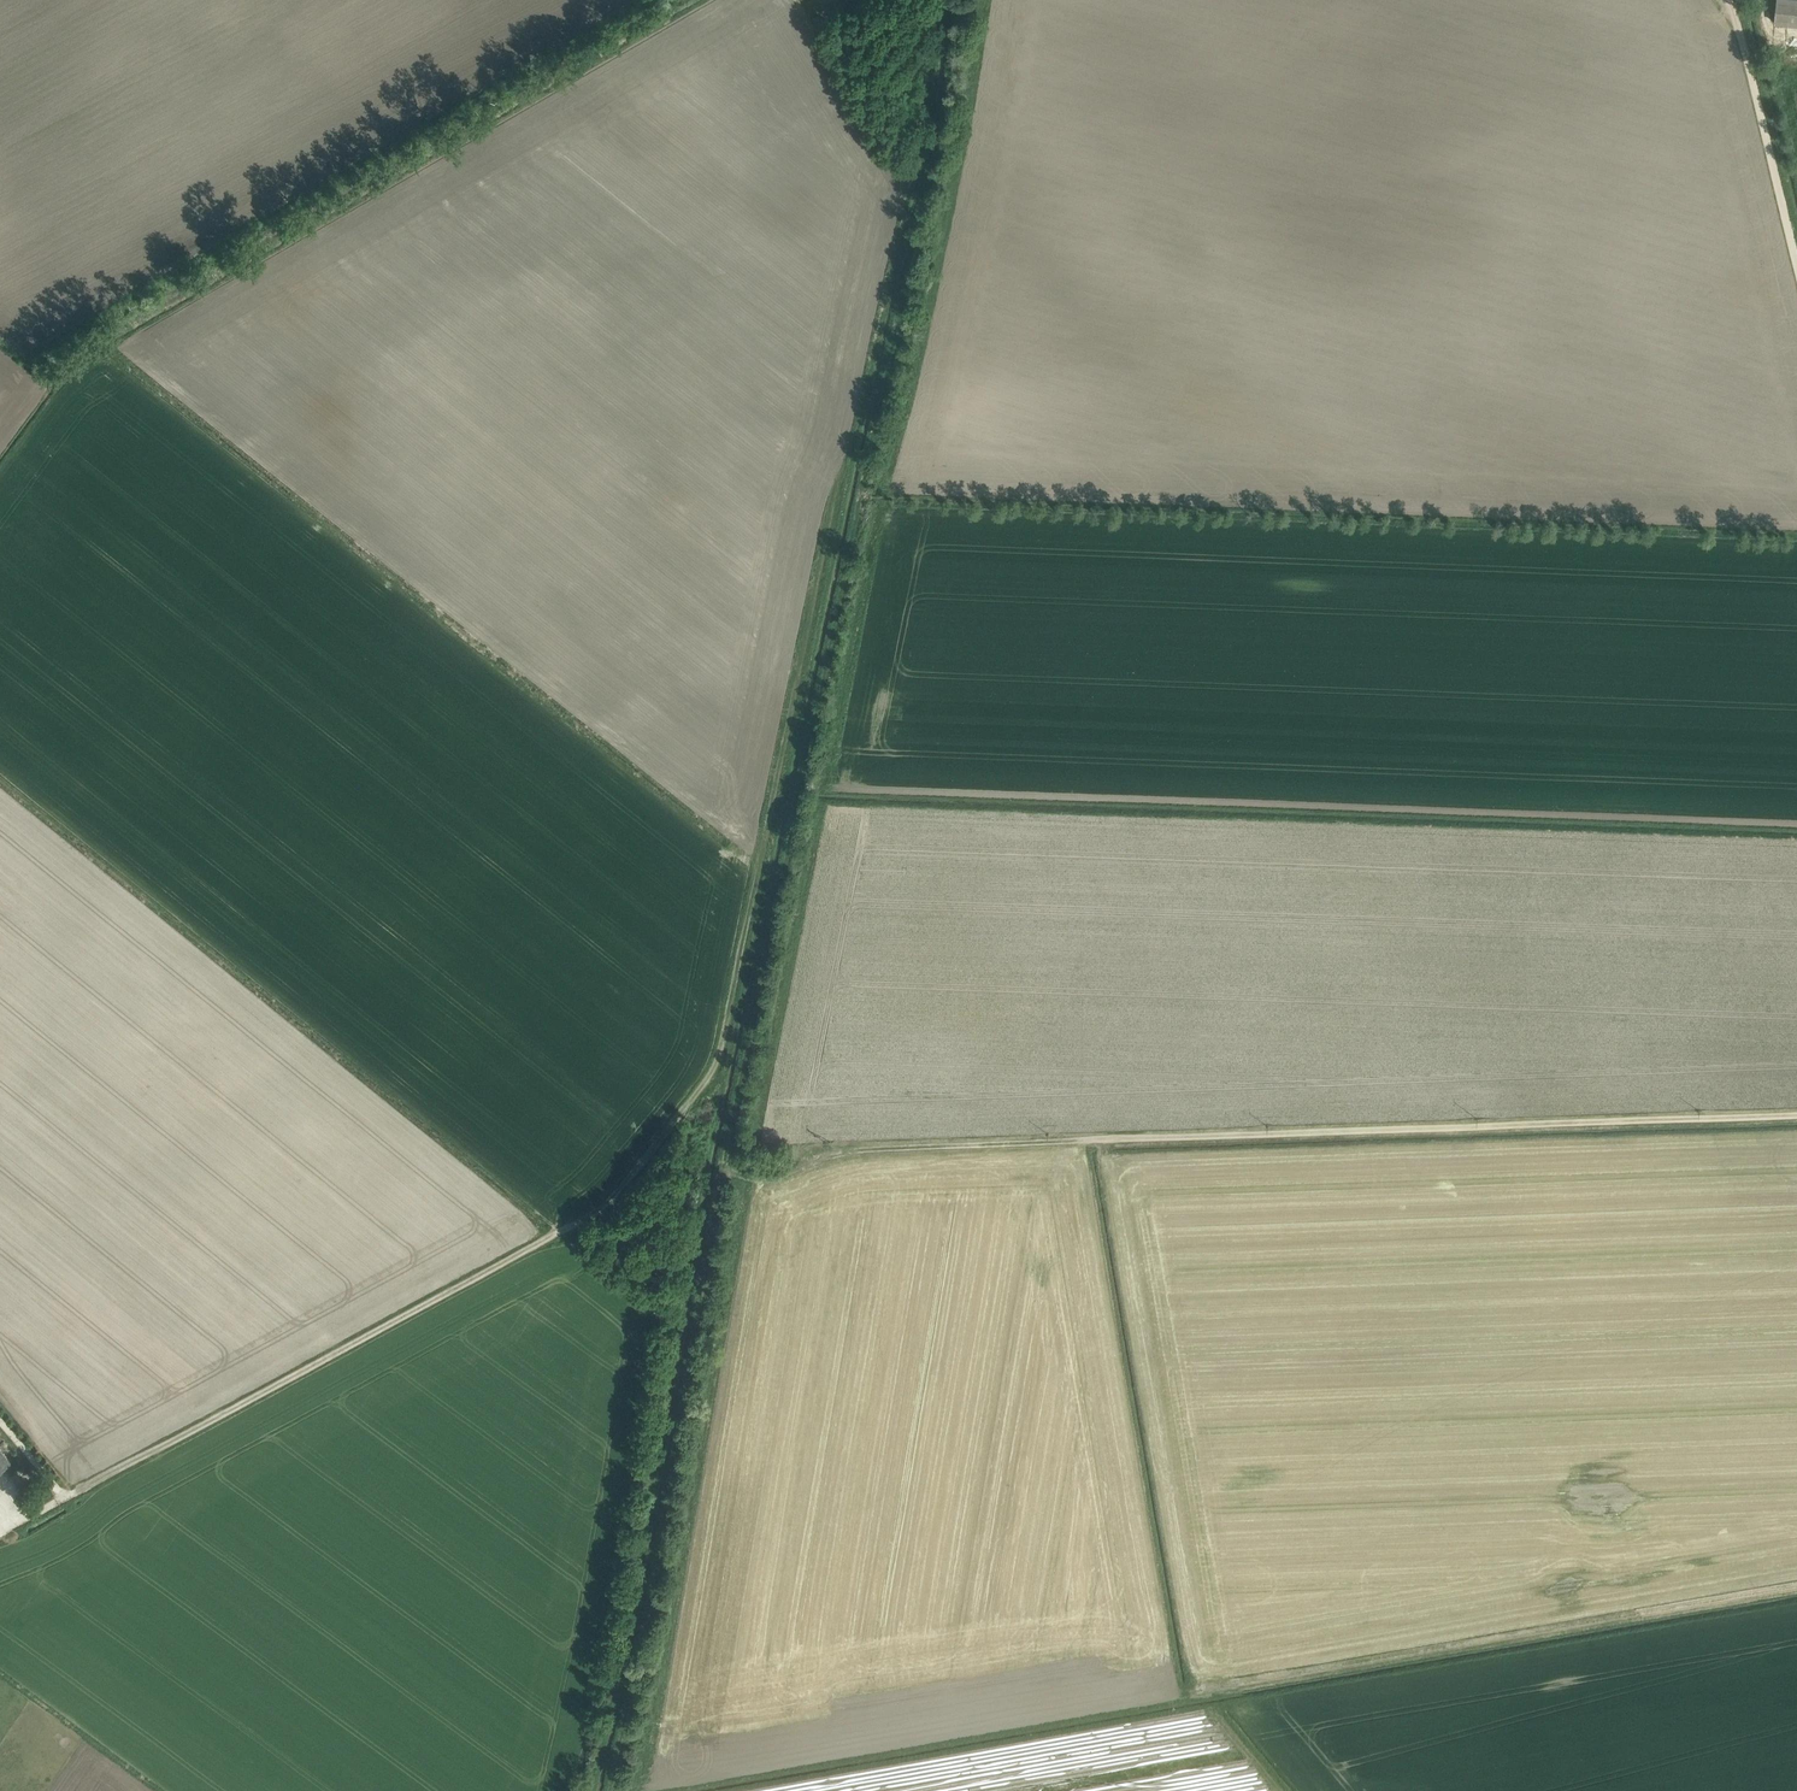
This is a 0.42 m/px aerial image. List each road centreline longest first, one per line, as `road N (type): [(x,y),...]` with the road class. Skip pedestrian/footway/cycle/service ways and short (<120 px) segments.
road 1 (track): [(726,1170),(782,1175),(832,1156),(936,1146),(1796,1117)]
road 2 (track): [(611,1790),(784,893)]
road 3 (track): [(1725,0),(1796,291)]

